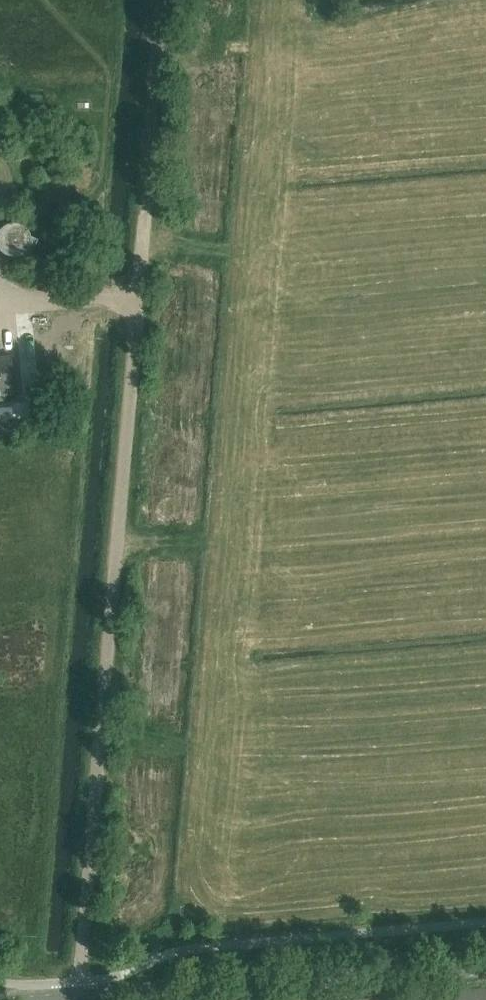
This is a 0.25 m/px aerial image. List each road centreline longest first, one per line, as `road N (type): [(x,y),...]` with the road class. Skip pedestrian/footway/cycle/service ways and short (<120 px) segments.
road 1 (unclassified): [(77,999),(133,304)]
road 2 (tertiary): [(106,999),(485,967)]
road 3 (track): [(158,0),(133,304)]

